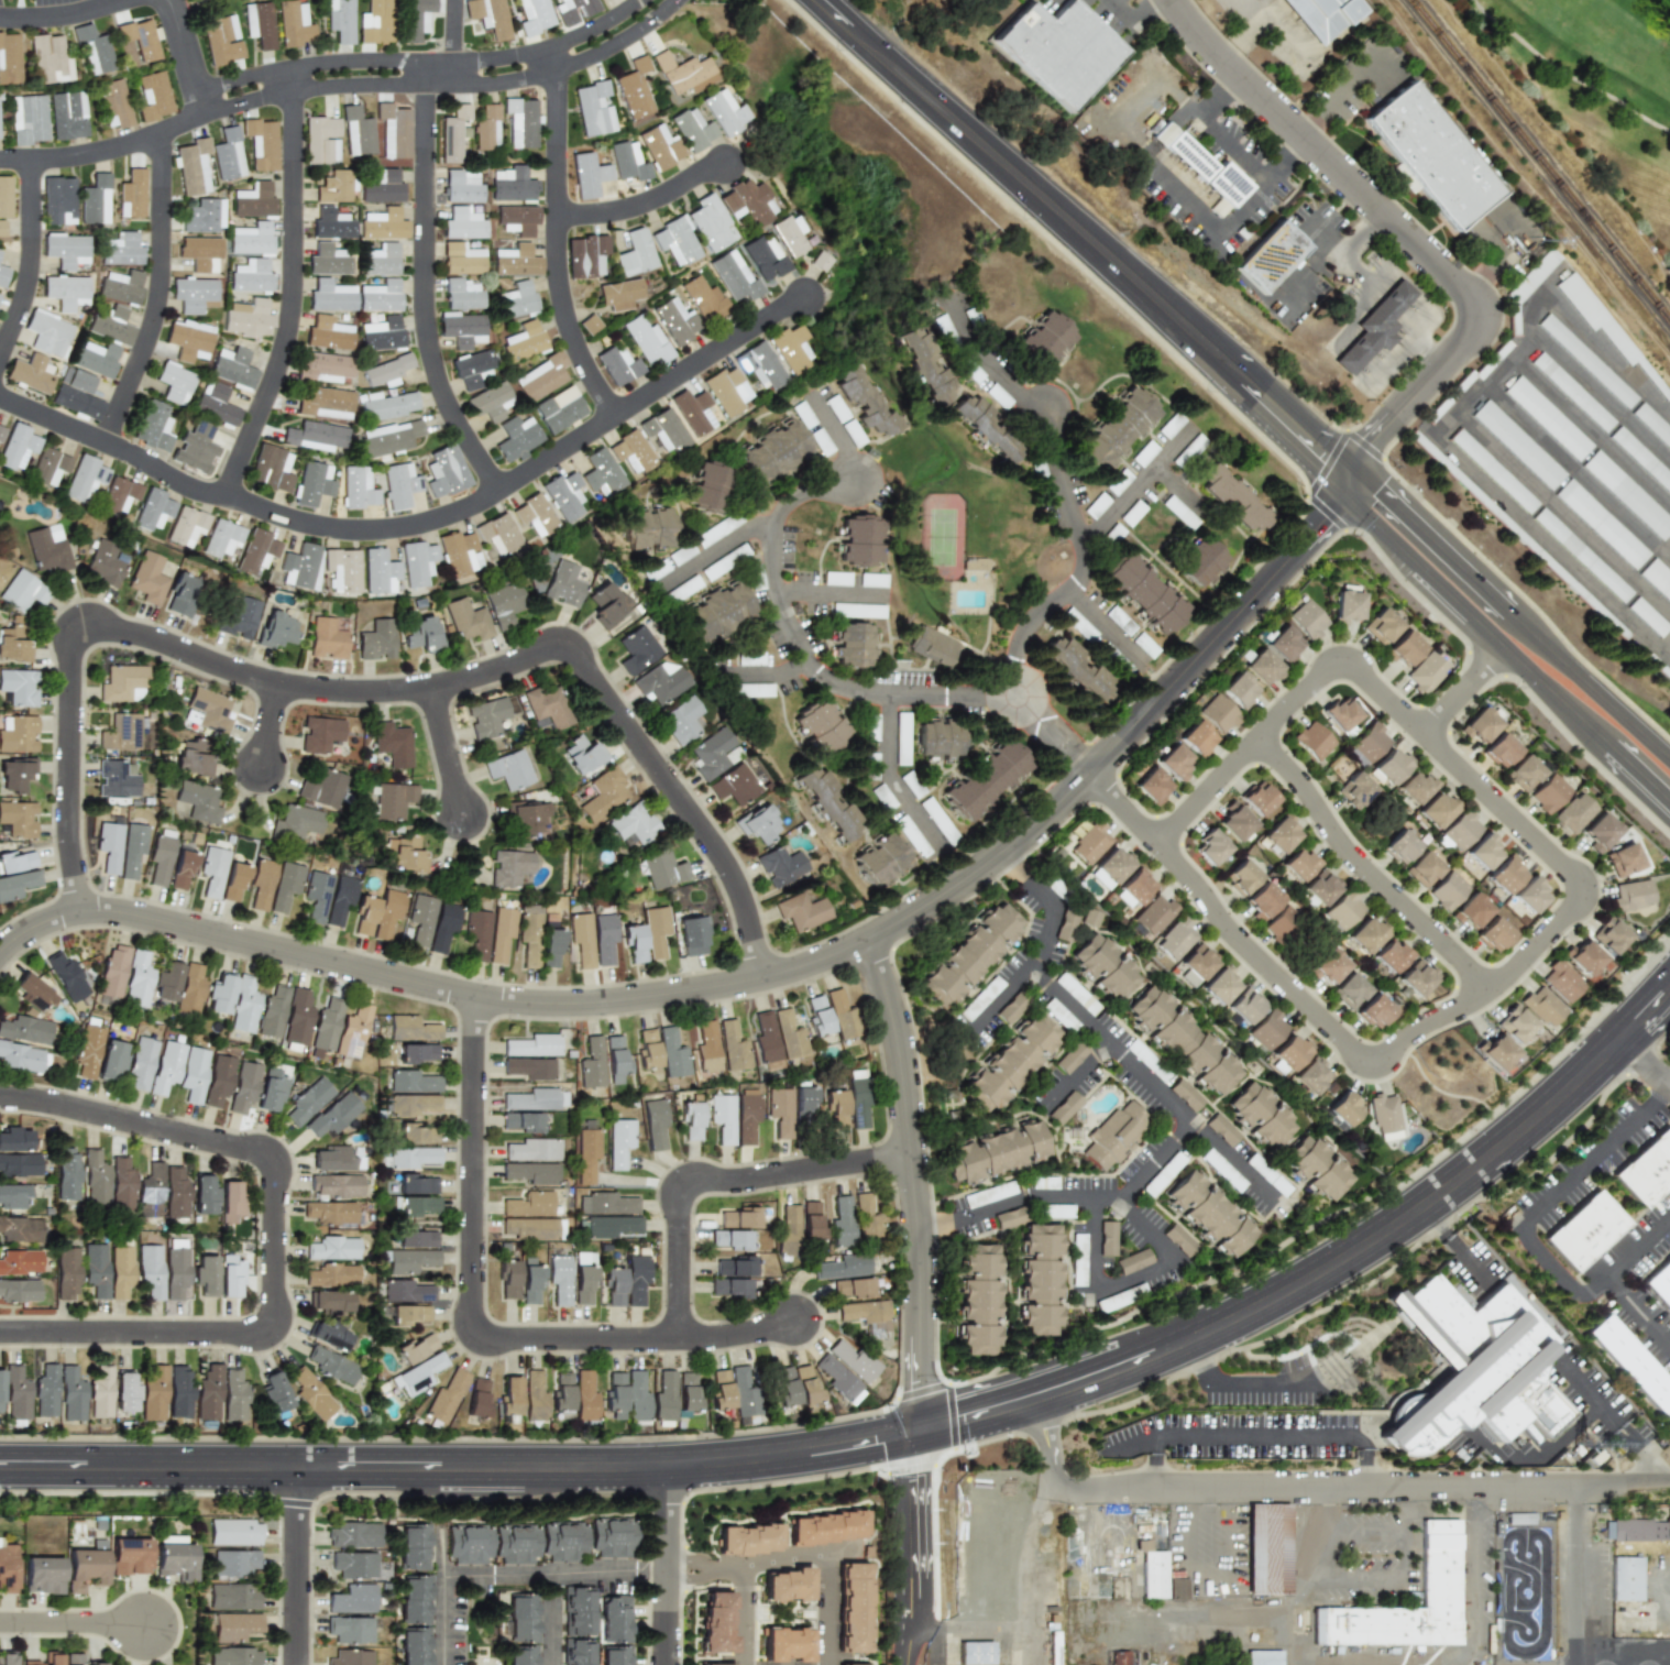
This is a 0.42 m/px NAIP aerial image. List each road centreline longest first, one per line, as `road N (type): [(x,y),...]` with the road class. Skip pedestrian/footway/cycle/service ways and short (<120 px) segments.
road 1 (secondary): [(1669,991),(1514,1138),(1340,1266),(1246,1317),(1040,1401),(854,1448),(668,1467),(0,1467)]
road 2 (residential): [(1351,482),(1325,524),(1034,826),(866,943),(813,963),(717,987),(534,1004),(99,910),(44,923),(0,954)]
road 3 (residential): [(762,978),(734,878),(564,643),(432,688),(334,691),(279,684),(147,636),(80,625),(72,642),(70,828),(81,911)]
road 4 (residential): [(0,398),(200,491),(314,525),(383,530),(476,504),(807,298)]
road 5 (residential): [(0,1332),(257,1336),(278,1312),(275,1159),(0,1097)]
road 6 (secondary): [(1351,482),(815,0)]
road 7 (residential): [(1040,1401),(1055,1489),(1669,1487)]
road 8 (residential): [(476,996),(473,1318),(480,1333),(494,1339),(711,1338),(795,1321)]
road 9 (residential): [(1351,482),(1376,440),(1463,344),(1479,314),(1454,281),(1220,61),(1170,0)]
road 10 (residential): [(204,103),(233,112),(327,92),(528,85),(612,54),(684,0)]
road 11 (residential): [(922,1432),(921,1275),(903,1064),(866,943)]
road 12 (residential): [(633,0),(596,23),(520,51),(287,64),(222,80),(204,103)]
road 13 (residential): [(427,56),(429,342),(444,395),(499,491)]
road 14 (residential): [(1157,844),(1252,954),(1352,1050),(1376,1063),(1410,1033),(1492,992)]
road 15 (residential): [(287,64),(295,109),(292,316),(226,496)]
road 16 (secondary): [(1669,757),(1384,491),(1351,482)]
road 17 (residential): [(681,1339),(677,1196),(685,1181),(728,1182),(912,1154)]
road 18 (residential): [(545,44),(557,87),(560,288),(580,351),(617,415)]
road 19 (residential): [(1492,992),(1574,909),(1582,887),(1424,734)]
road 20 (residential): [(1260,738),(1347,852),(1492,992)]
road 21 (residential): [(157,136),(163,273),(145,347),(106,443)]
road 22 (residential): [(1424,734),(1343,664),(1260,738)]
road 23 (residential): [(204,103),(157,136),(92,155),(0,159)]
road 24 (residential): [(31,160),(30,271),(0,356)]
road 25 (residential): [(298,1466),(298,1664)]
road 26 (residential): [(668,1467),(667,1664)]
road 27 (secondary): [(1470,616),(1608,751)]
road 28 (residential): [(727,165),(622,211),(558,217)]
road 29 (residential): [(1260,738),(1157,844)]
road 30 (residential): [(146,1626),(0,1623)]
road 31 (residential): [(432,688),(465,815)]
road 32 (residential): [(124,0),(58,17),(0,18)]

